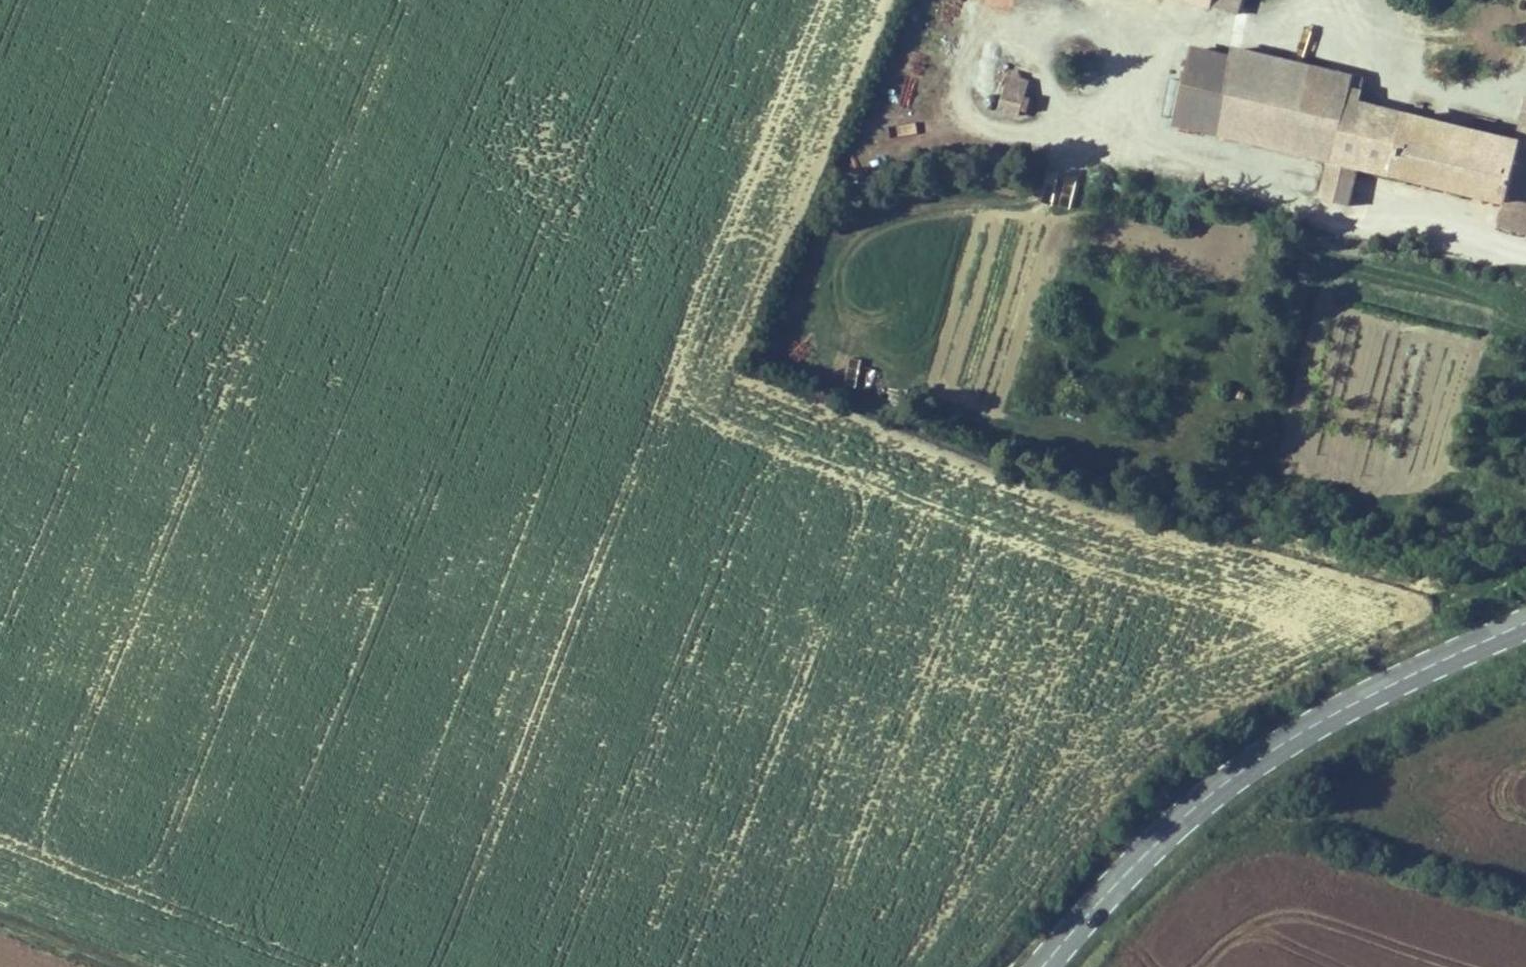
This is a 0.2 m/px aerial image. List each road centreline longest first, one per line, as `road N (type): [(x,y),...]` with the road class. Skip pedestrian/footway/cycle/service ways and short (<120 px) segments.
road 1 (tertiary): [(1040,966),(1152,843),(1261,756),(1405,677),(1525,622)]
road 2 (track): [(0,916),(127,966)]

